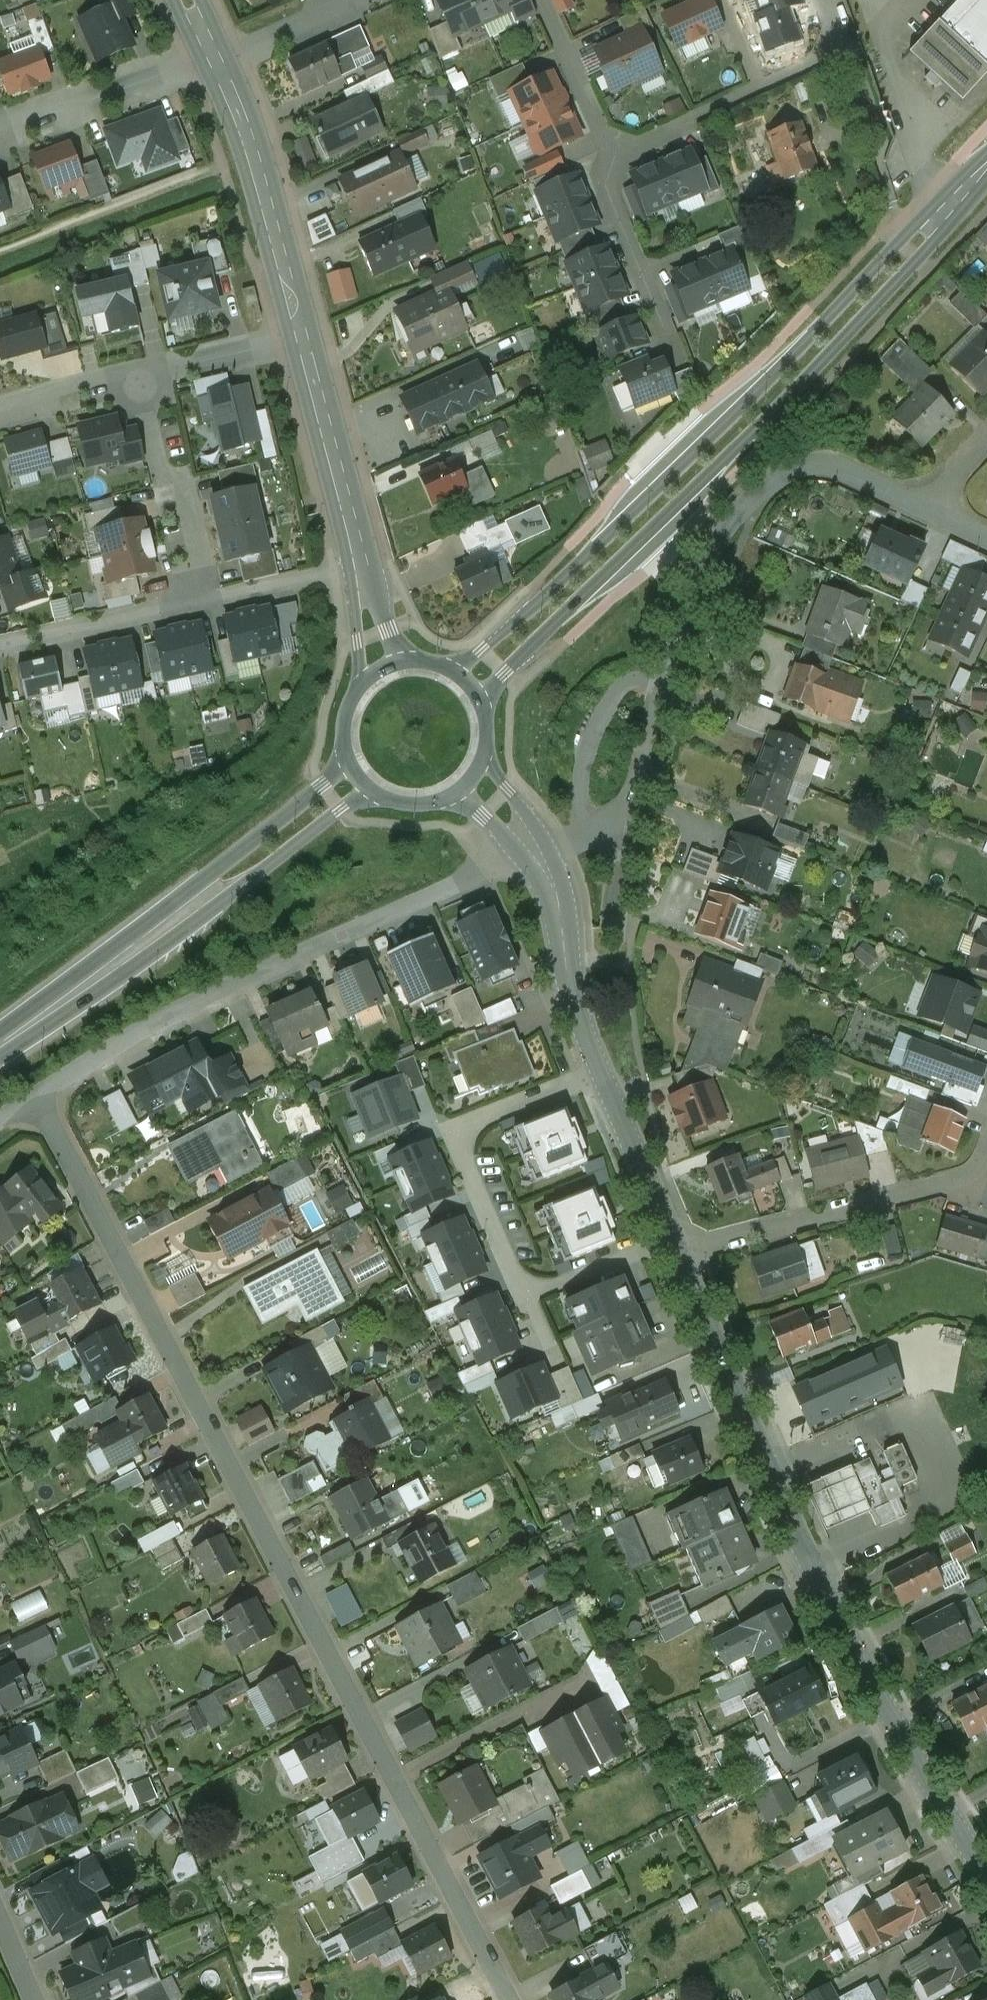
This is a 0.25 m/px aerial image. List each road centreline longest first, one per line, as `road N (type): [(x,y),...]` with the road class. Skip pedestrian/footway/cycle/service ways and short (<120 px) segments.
road 1 (residential): [(35,1096),(509,1999)]
road 2 (secondary): [(986,159),(599,544),(452,673)]
road 3 (secondary): [(476,698),(814,372),(969,203),(986,172)]
road 4 (tertiary): [(986,1872),(822,1588),(677,1257)]
road 5 (residential): [(537,851),(626,808),(715,551),(767,484),(795,469),(841,468),(931,510)]
road 6 (residential): [(35,1096),(178,1010),(537,851)]
road 7 (secondary): [(0,1047),(356,778)]
road 8 (residential): [(523,1303),(454,1135),(601,1072)]
road 9 (residential): [(677,1257),(955,1180),(986,1150)]
road 10 (tertiary): [(299,335),(251,153),(215,60)]
road 11 (residential): [(843,48),(612,157)]
road 12 (residential): [(136,376),(162,476),(182,494),(207,601)]
road 13 (tertiary): [(358,567),(299,335)]
road 14 (tertiary): [(601,1072),(565,966),(559,903),(537,851)]
road 15 (residential): [(215,60),(0,126)]
road 16 (residential): [(612,157),(603,183),(678,352)]
road 17 (residential): [(207,601),(0,648)]
road 18 (tertiary): [(670,1241),(601,1072)]
road 19 (residential): [(540,0),(612,157)]
road 20 (residential): [(299,335),(136,376)]
road 21 (residential): [(670,1241),(523,1303)]
road 22 (residential): [(358,567),(207,601)]
road 23 (residential): [(215,60),(347,5)]
road 24 (residential): [(136,376),(0,417)]
road 25 (secondary): [(356,778),(371,793),(411,806),(451,796),(467,782)]
road 26 (secondary): [(379,671),(348,704),(341,729),(356,778)]

